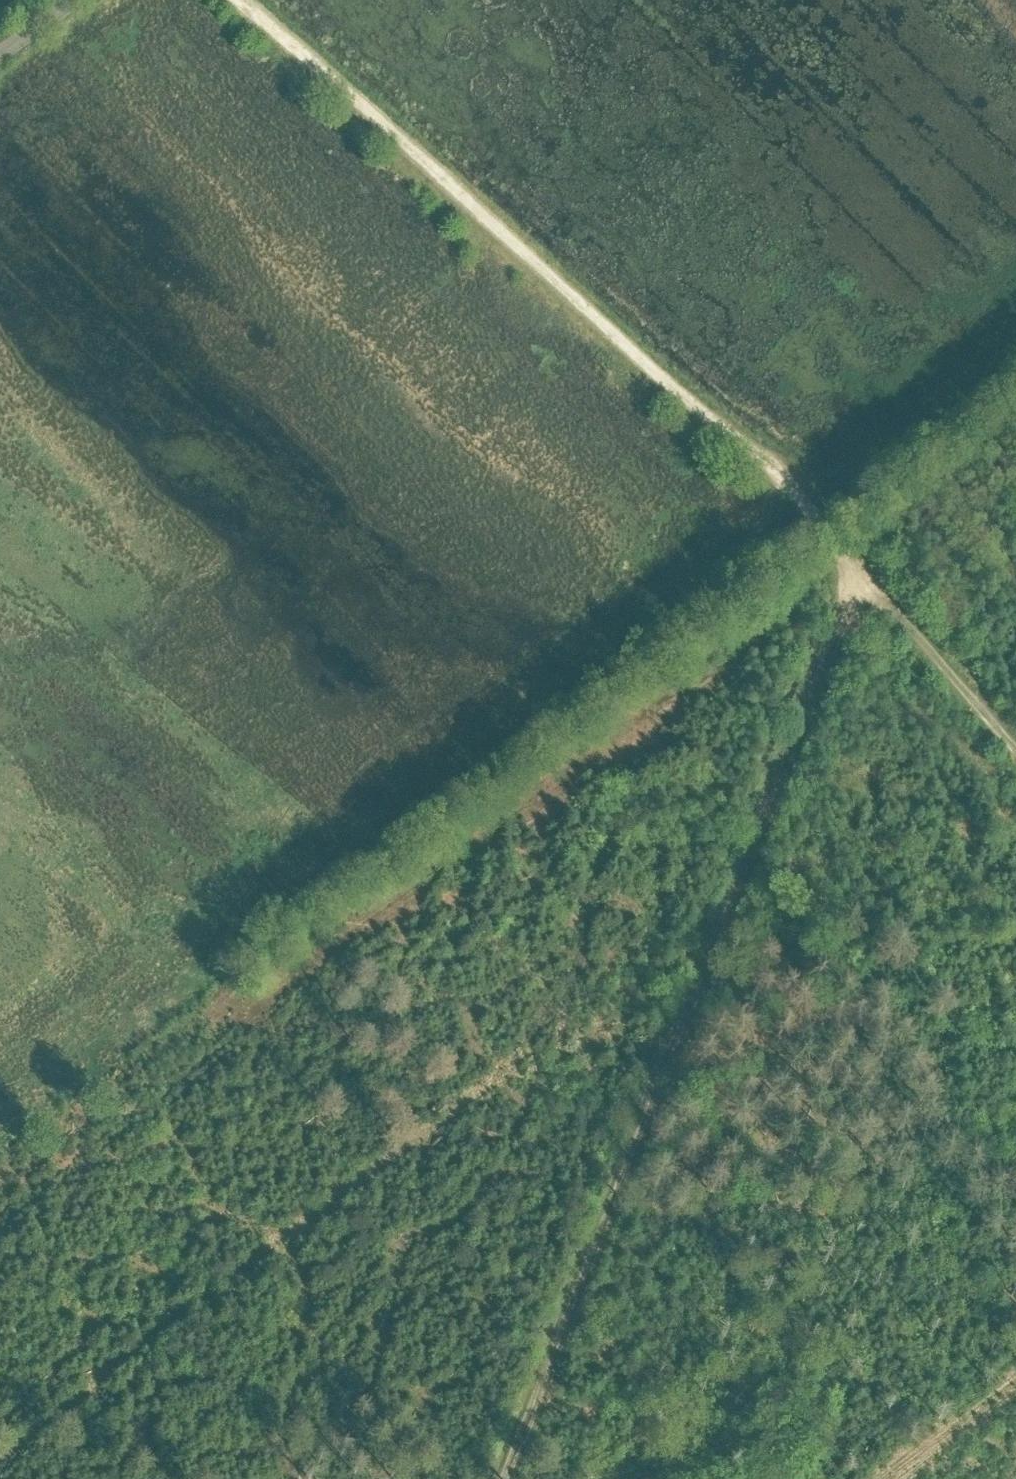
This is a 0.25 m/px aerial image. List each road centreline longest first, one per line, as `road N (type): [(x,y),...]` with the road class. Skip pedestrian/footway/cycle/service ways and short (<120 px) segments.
road 1 (track): [(510,1478),(865,581)]
road 2 (track): [(849,564),(783,478),(237,0)]
road 3 (track): [(865,581),(1015,754)]
road 4 (track): [(861,1478),(1015,1365)]

